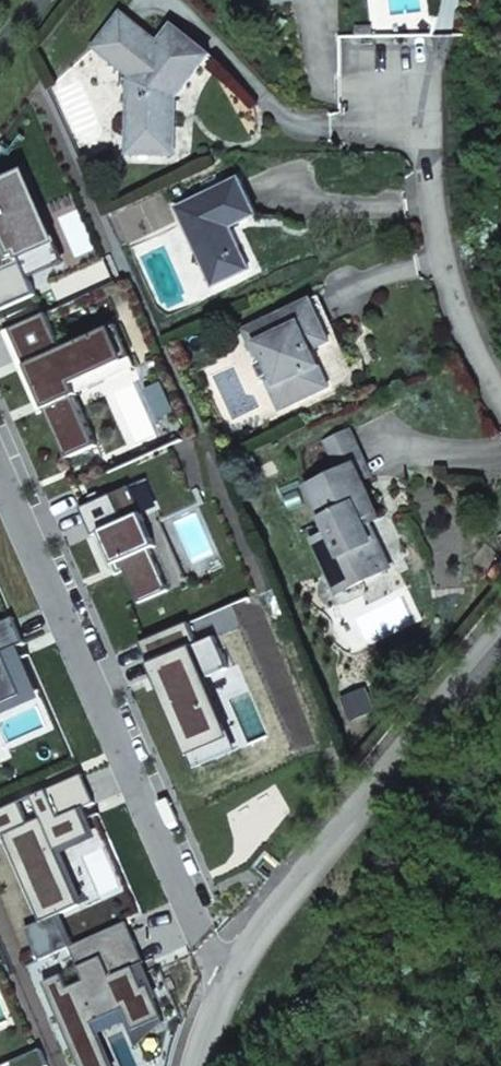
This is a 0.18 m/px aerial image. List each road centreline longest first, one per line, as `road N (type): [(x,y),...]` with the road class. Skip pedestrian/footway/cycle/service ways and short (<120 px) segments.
road 1 (residential): [(0,466),(232,987)]
road 2 (residential): [(232,987),(252,950),(500,631)]
road 3 (residential): [(500,389),(433,239),(409,76)]
road 4 (residential): [(0,96),(82,0)]

